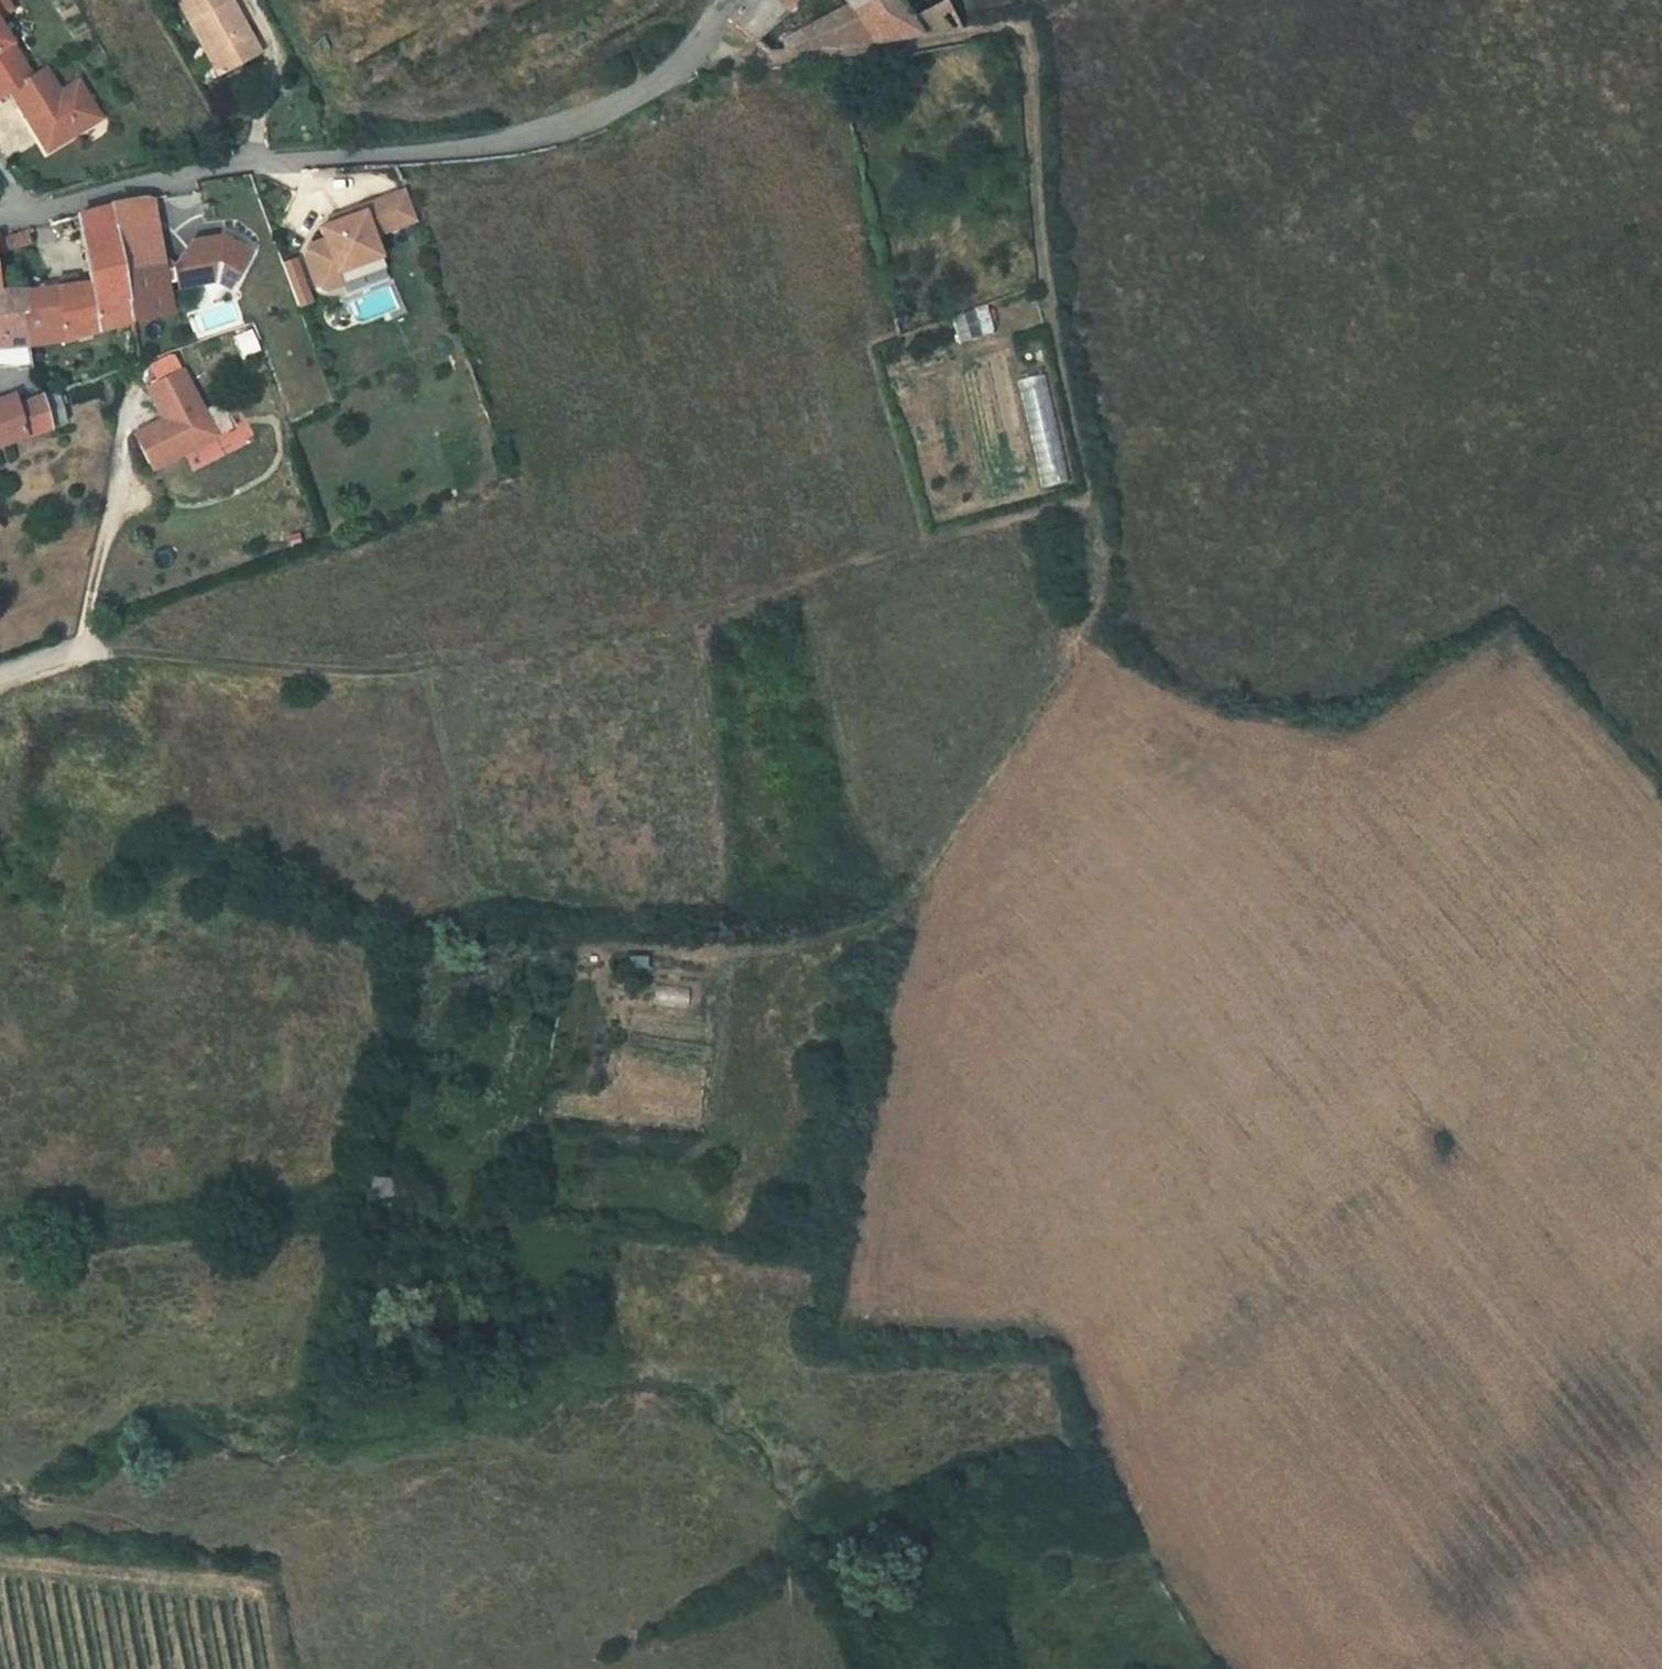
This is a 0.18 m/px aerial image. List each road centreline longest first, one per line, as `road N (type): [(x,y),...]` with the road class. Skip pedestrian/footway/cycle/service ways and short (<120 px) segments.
road 1 (unclassified): [(0,219),(90,191),(242,164),(513,141),(595,116),(658,79),(725,0)]

